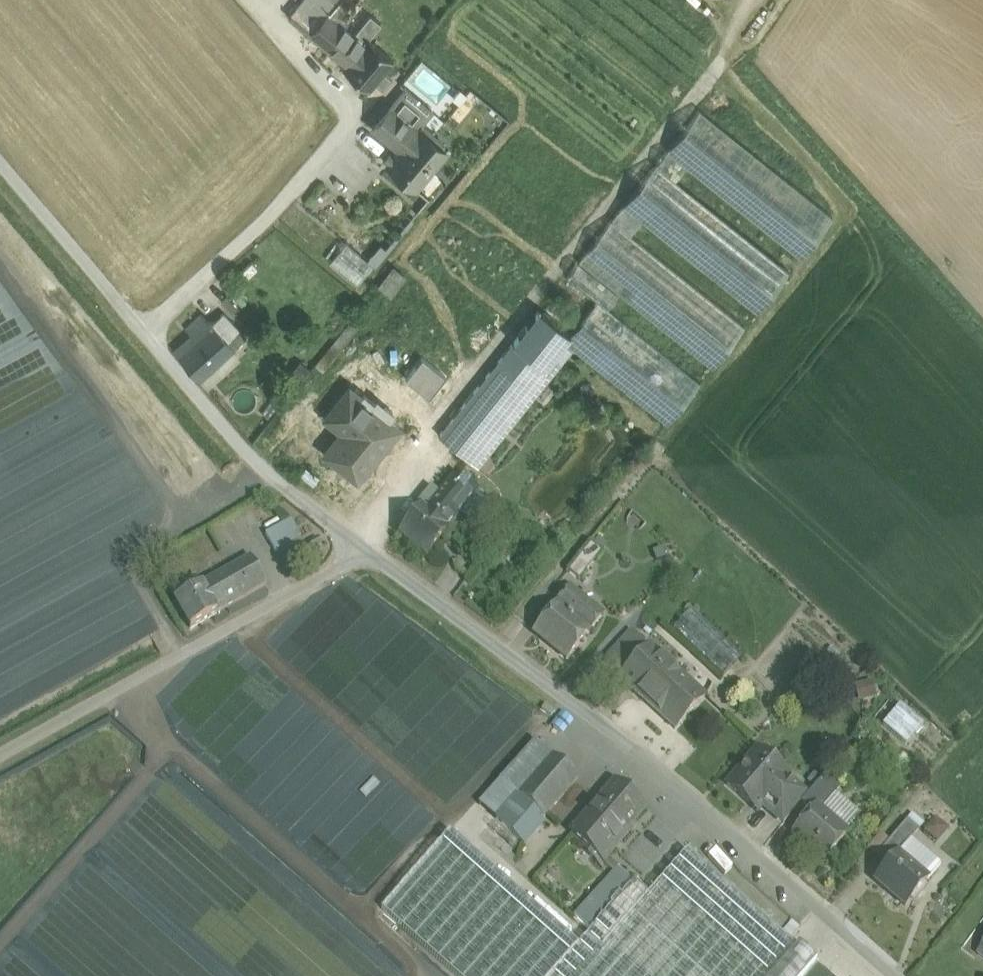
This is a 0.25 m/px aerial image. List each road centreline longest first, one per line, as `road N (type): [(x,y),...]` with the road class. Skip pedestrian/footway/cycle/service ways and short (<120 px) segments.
road 1 (unclassified): [(881,975),(497,677),(350,551)]
road 2 (unclassified): [(350,551),(273,503),(0,176)]
road 3 (unclassified): [(0,755),(331,578),(350,551)]

